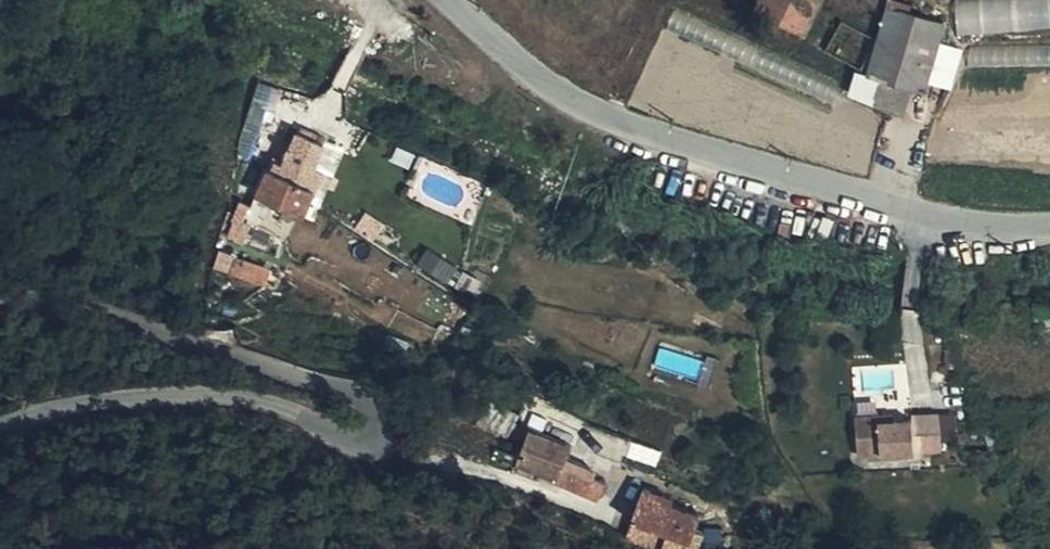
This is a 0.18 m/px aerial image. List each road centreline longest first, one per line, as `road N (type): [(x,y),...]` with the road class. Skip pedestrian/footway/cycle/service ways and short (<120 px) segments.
road 1 (unclassified): [(0,309),(53,298),(94,301),(386,415),(393,431),(390,447),(351,451),(255,406),(109,410),(0,437)]
road 2 (unclassified): [(455,0),(541,76),(627,122),(973,217),(1049,221)]

